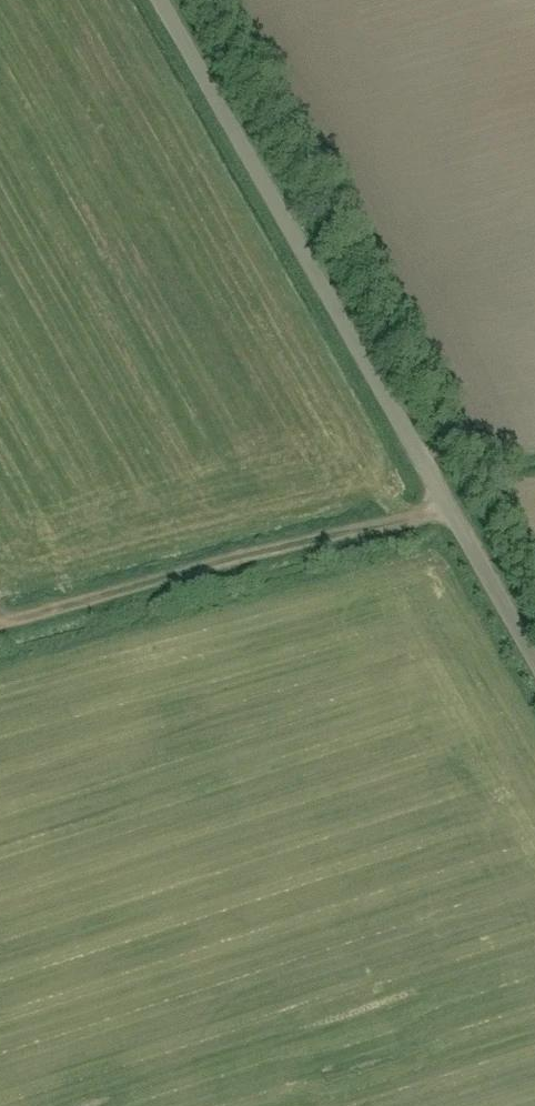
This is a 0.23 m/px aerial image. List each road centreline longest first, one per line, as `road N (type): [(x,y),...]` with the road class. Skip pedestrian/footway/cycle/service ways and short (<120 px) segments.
road 1 (residential): [(154,0),(534,673)]
road 2 (track): [(436,499),(0,615)]

